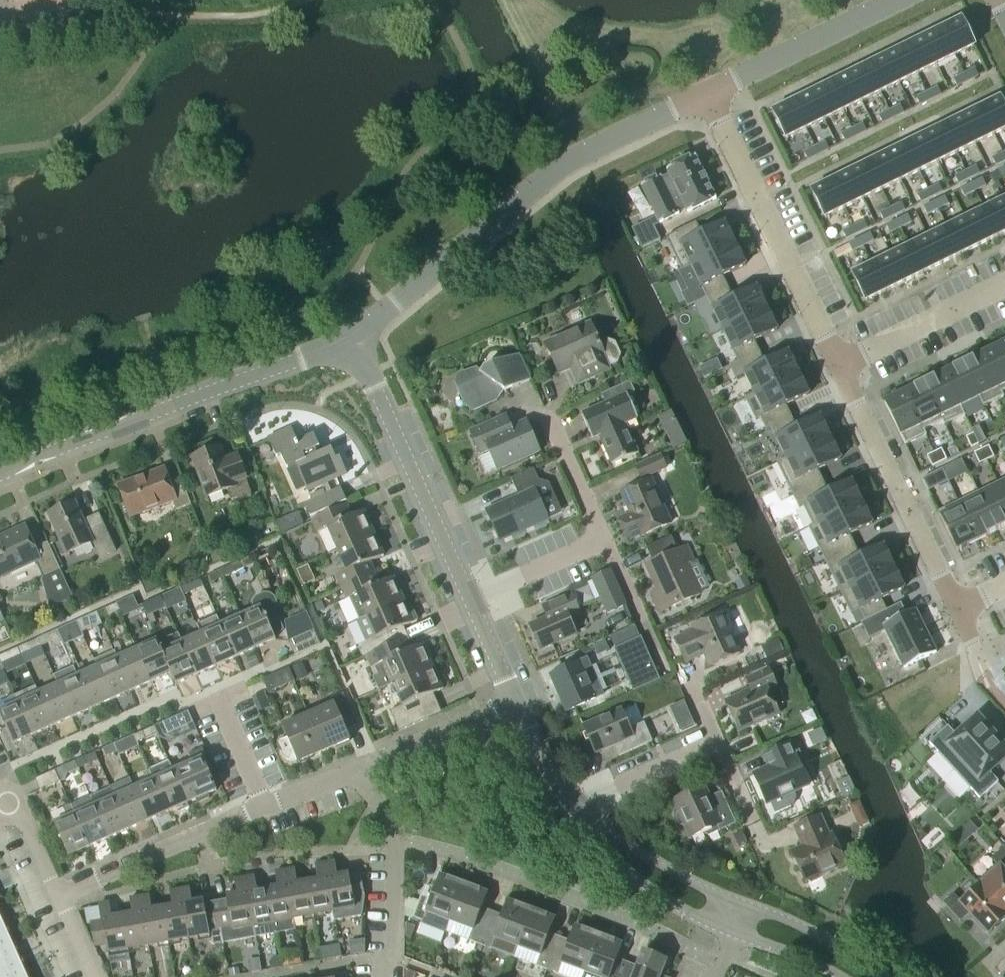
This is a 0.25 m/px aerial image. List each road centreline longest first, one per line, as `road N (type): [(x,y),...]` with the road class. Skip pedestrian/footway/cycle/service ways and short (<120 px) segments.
road 1 (residential): [(706,95),(555,178),(352,348)]
road 2 (tertiary): [(352,348),(296,361),(0,478)]
road 3 (residential): [(394,835),(560,889),(708,953)]
road 4 (residential): [(1004,582),(956,606),(843,363)]
road 5 (residential): [(843,363),(706,95)]
road 6 (tertiary): [(468,603),(405,448),(352,348)]
road 7 (residential): [(56,904),(267,811)]
road 8 (residential): [(898,0),(706,95)]
road 9 (tertiary): [(726,911),(650,872),(575,806)]
road 10 (residential): [(1004,284),(843,363)]
road 11 (residential): [(362,771),(519,703)]
road 12 (residential): [(575,806),(719,748)]
road 13 (residential): [(468,603),(605,541)]
road 14 (tertiary): [(860,976),(726,911)]
road 15 (residential): [(389,976),(394,835)]
road 16 (residential): [(267,811),(217,691)]
road 17 (residential): [(605,541),(551,423)]

